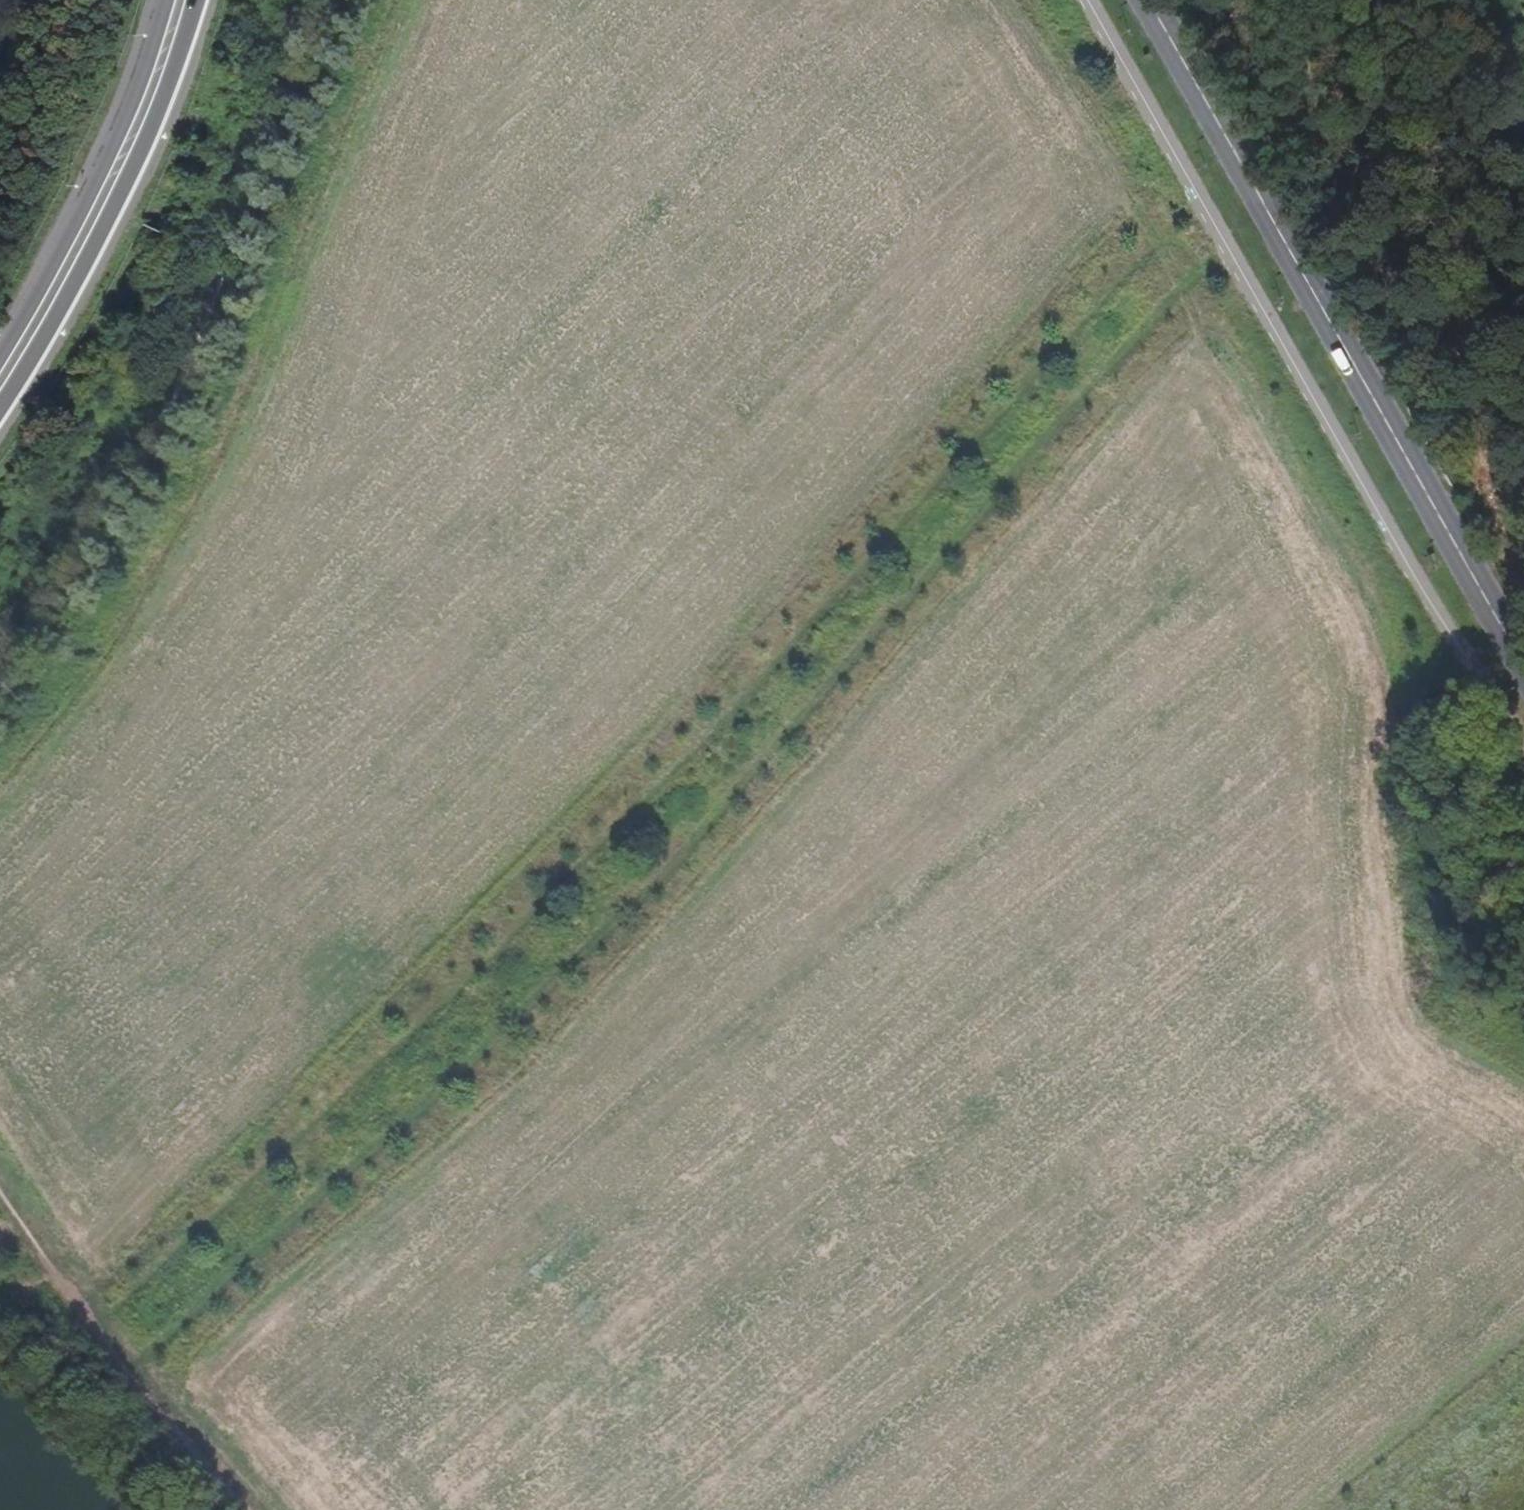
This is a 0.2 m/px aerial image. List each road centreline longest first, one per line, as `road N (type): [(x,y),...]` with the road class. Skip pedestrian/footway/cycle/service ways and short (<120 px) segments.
road 1 (primary): [(1523,667),(1143,0)]
road 2 (secondary): [(0,412),(79,276),(162,107),(196,0)]
road 3 (secondary): [(165,0),(139,96),(0,357)]

